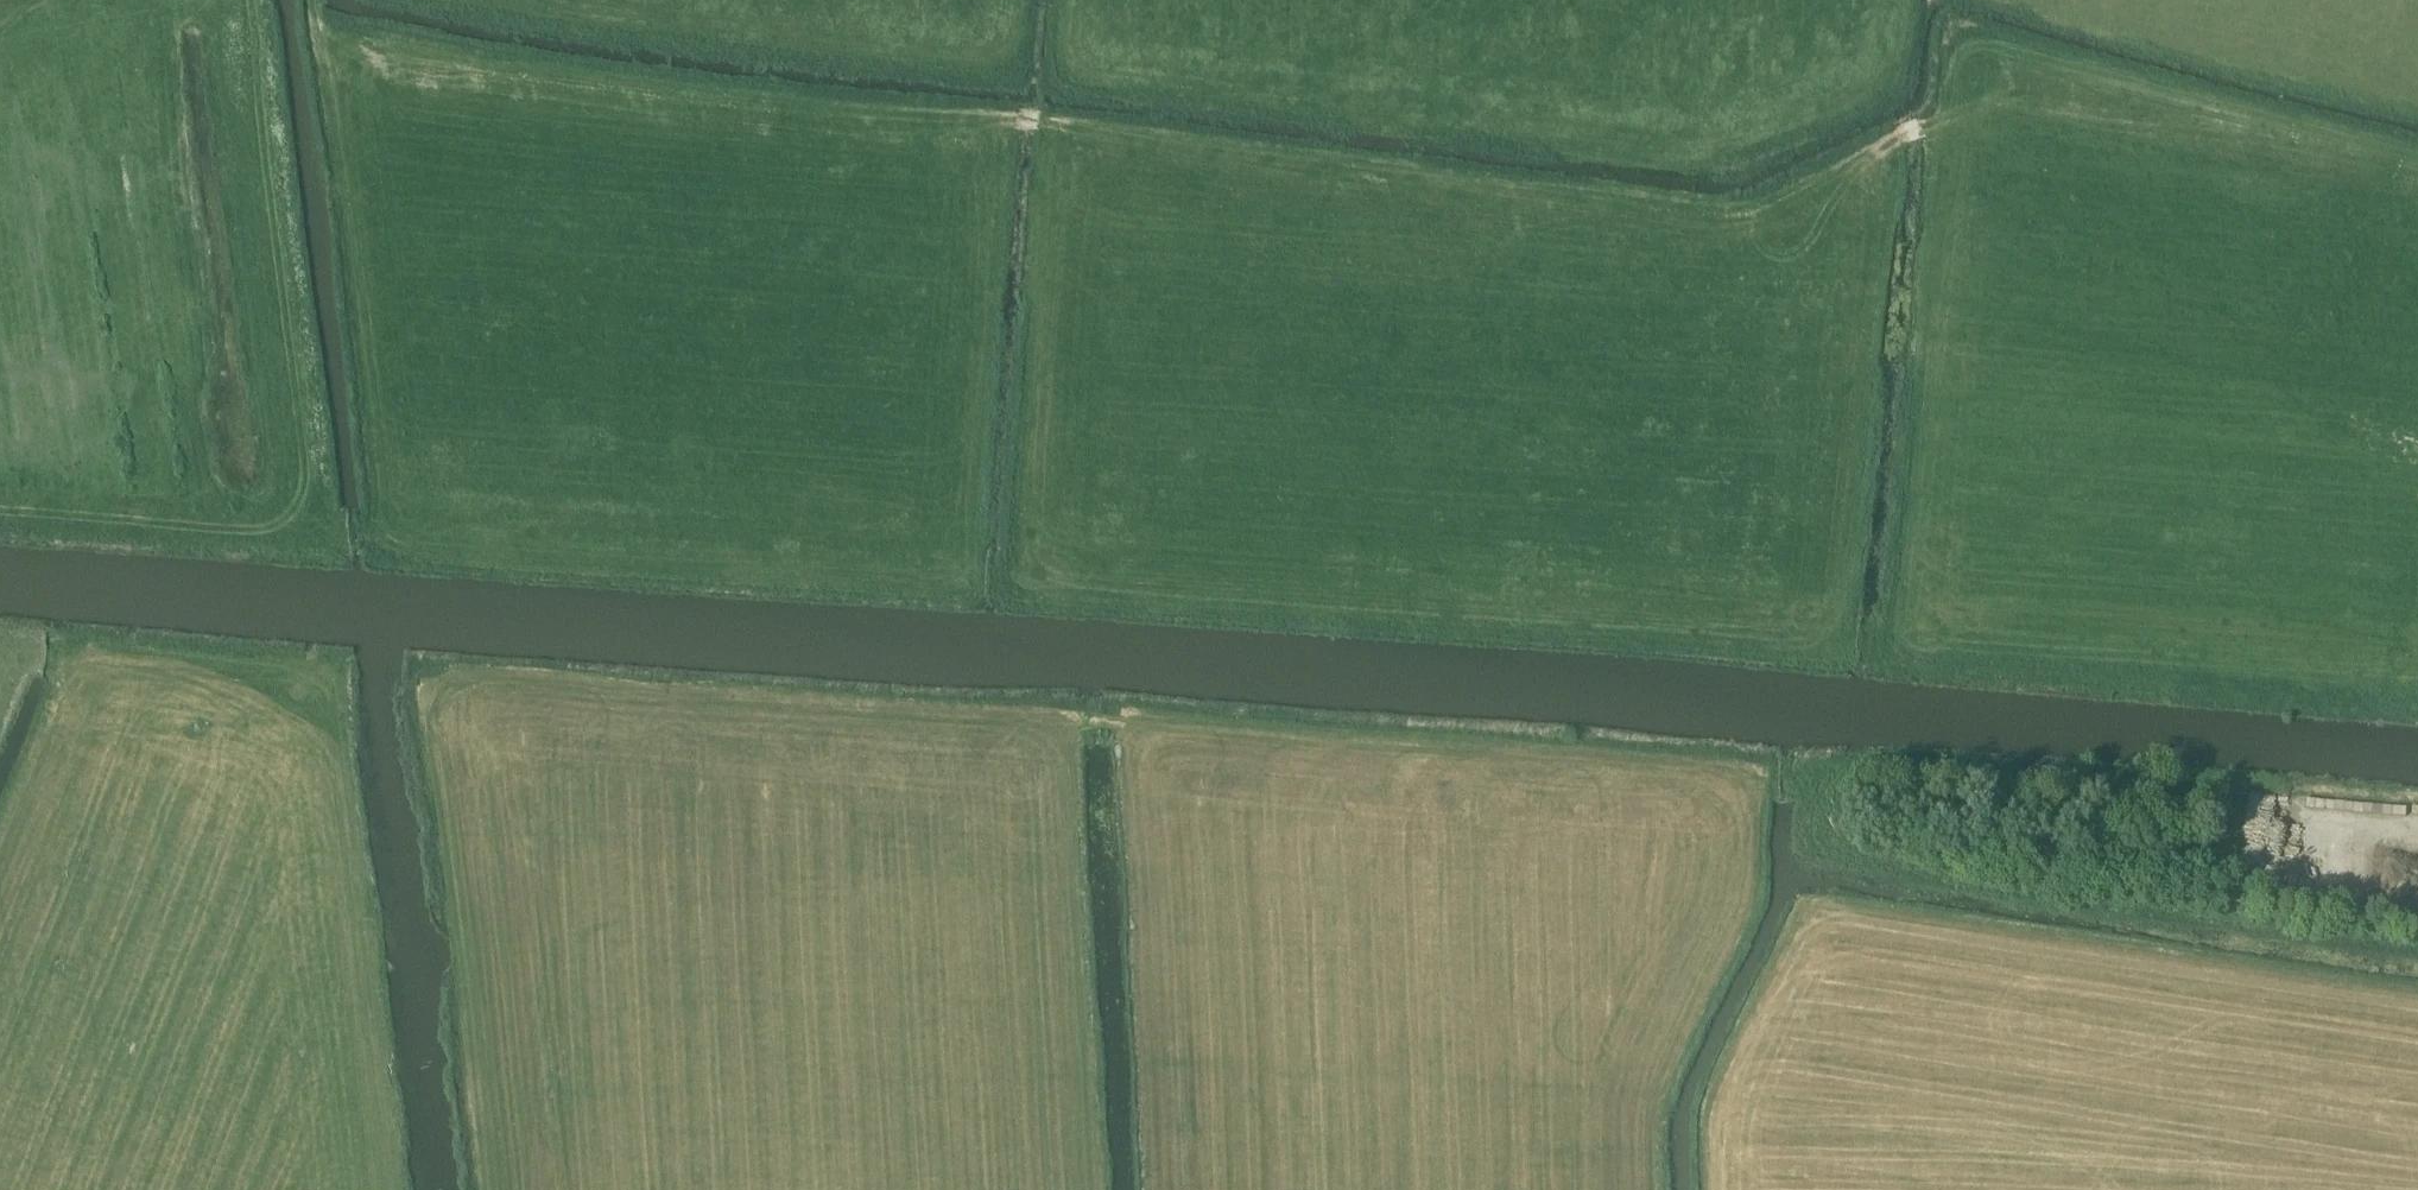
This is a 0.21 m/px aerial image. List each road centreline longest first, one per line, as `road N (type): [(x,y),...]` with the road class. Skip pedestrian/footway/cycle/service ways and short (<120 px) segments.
road 1 (track): [(1791,775),(1870,767),(2034,774),(2234,798),(2257,821),(2417,838)]

